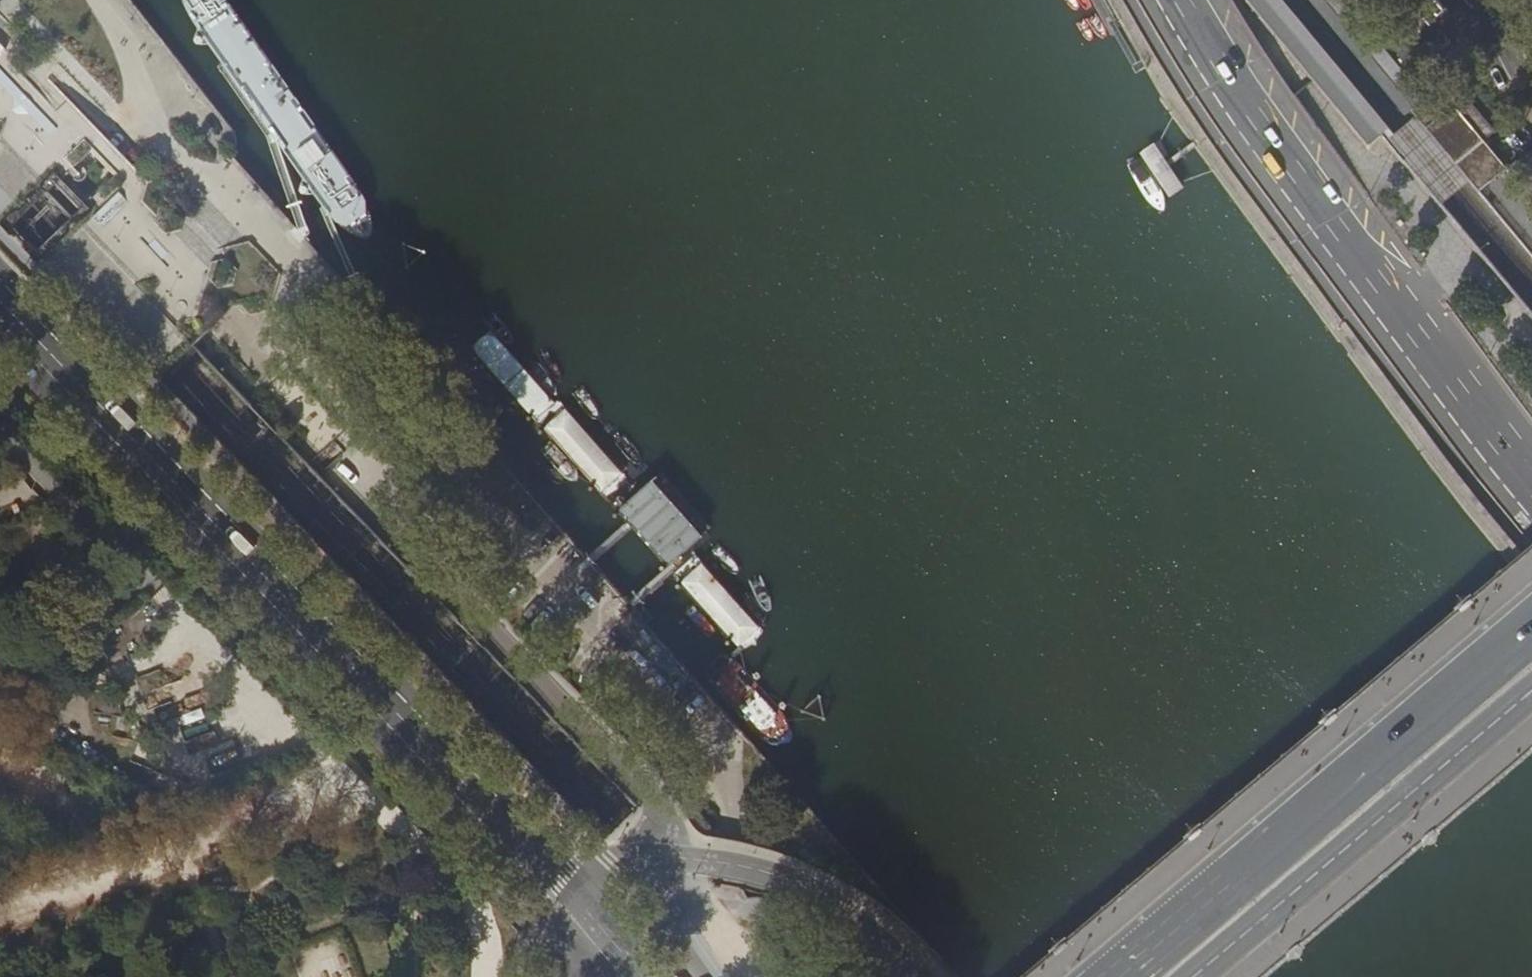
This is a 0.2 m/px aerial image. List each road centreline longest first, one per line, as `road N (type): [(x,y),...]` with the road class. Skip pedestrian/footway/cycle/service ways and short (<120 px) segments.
road 1 (primary): [(564,910),(0,321)]
road 2 (primary): [(1186,0),(1232,80),(1531,483)]
road 3 (primary): [(1531,633),(1120,976)]

